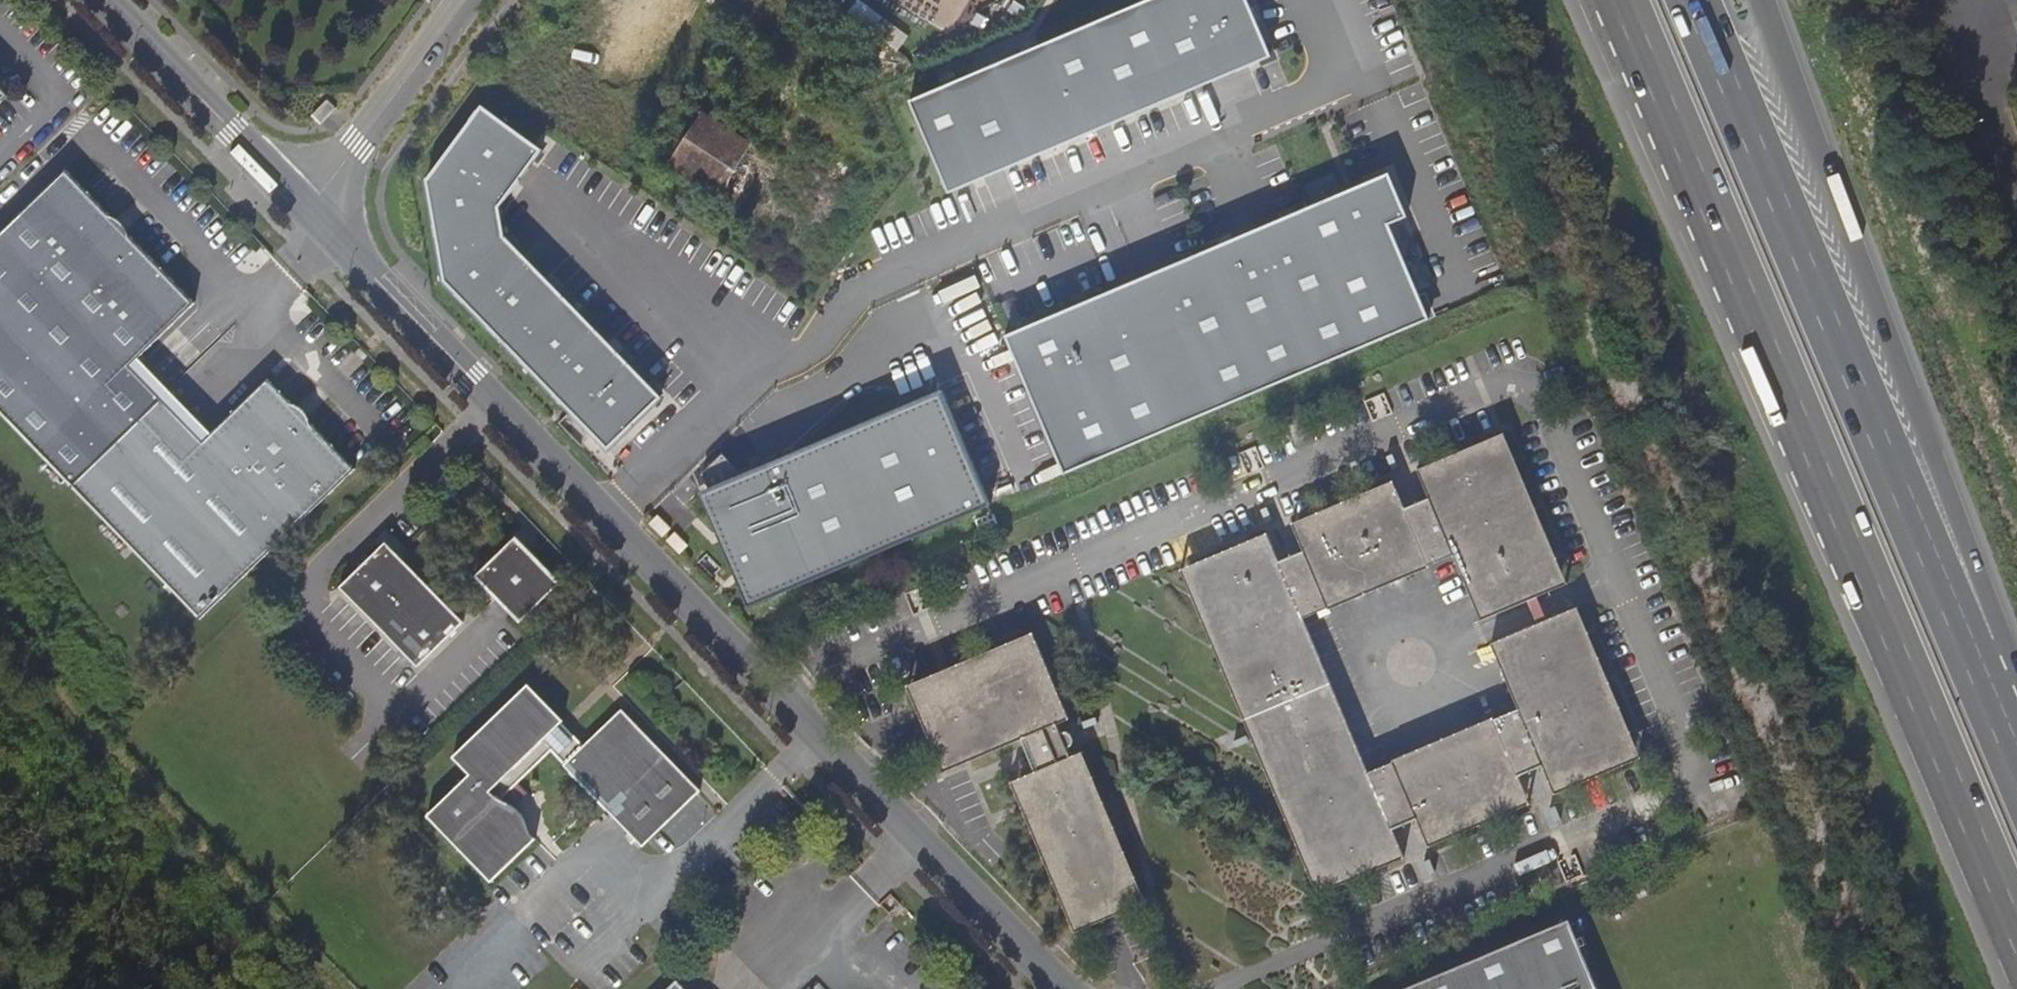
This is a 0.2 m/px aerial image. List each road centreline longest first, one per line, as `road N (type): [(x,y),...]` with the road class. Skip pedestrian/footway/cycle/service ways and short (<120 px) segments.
road 1 (unclassified): [(308,204),(1065,988)]
road 2 (motorway): [(1616,0),(2016,938)]
road 3 (motorway): [(1978,651),(1693,0)]
road 4 (motorway): [(1978,651),(1898,374),(1763,0)]
road 5 (unclassified): [(109,0),(308,204)]
road 6 (unclassified): [(467,0),(308,204)]

